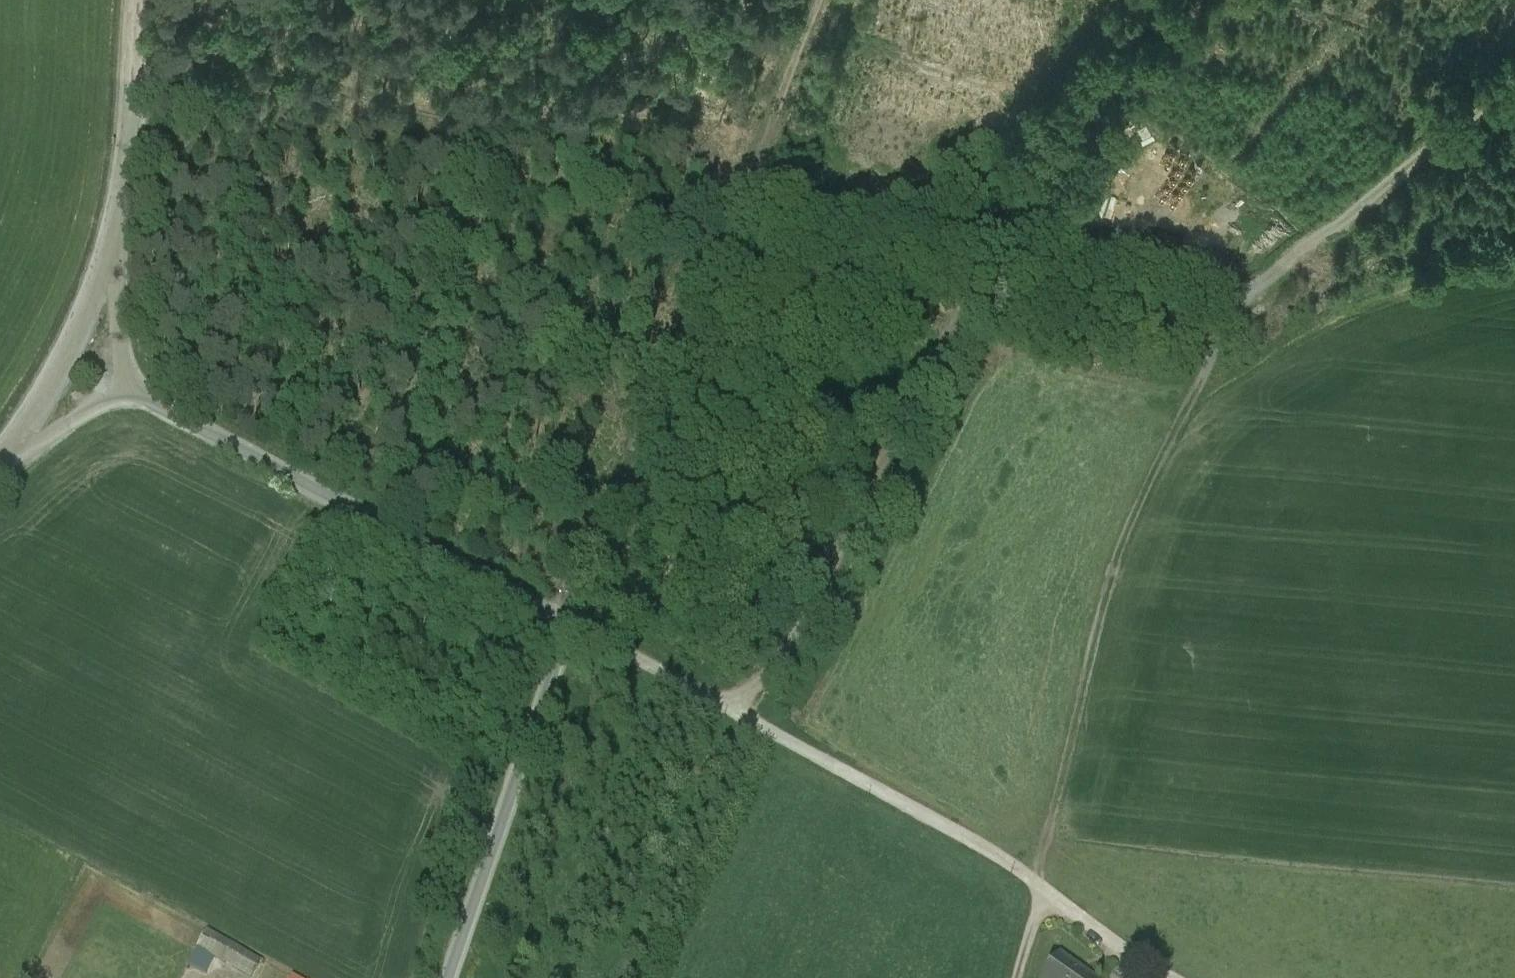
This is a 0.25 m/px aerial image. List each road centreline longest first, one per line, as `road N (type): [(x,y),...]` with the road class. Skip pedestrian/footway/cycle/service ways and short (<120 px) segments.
road 1 (track): [(1164,977),(975,841),(572,622),(782,0)]
road 2 (track): [(1514,75),(1244,302),(1104,264),(1041,257),(998,264),(955,303),(797,633),(755,691),(726,707)]
road 3 (track): [(1244,302),(1115,560),(1018,977)]
road 4 (unclassified): [(128,392),(572,622)]
road 5 (unclassified): [(446,977),(572,622)]
road 6 (secondary): [(0,464),(68,353),(121,222)]
road 7 (secondary): [(121,222),(144,0)]
road 8 (unclassified): [(121,222),(128,392)]
road 9 (unclassified): [(0,469),(128,392)]

